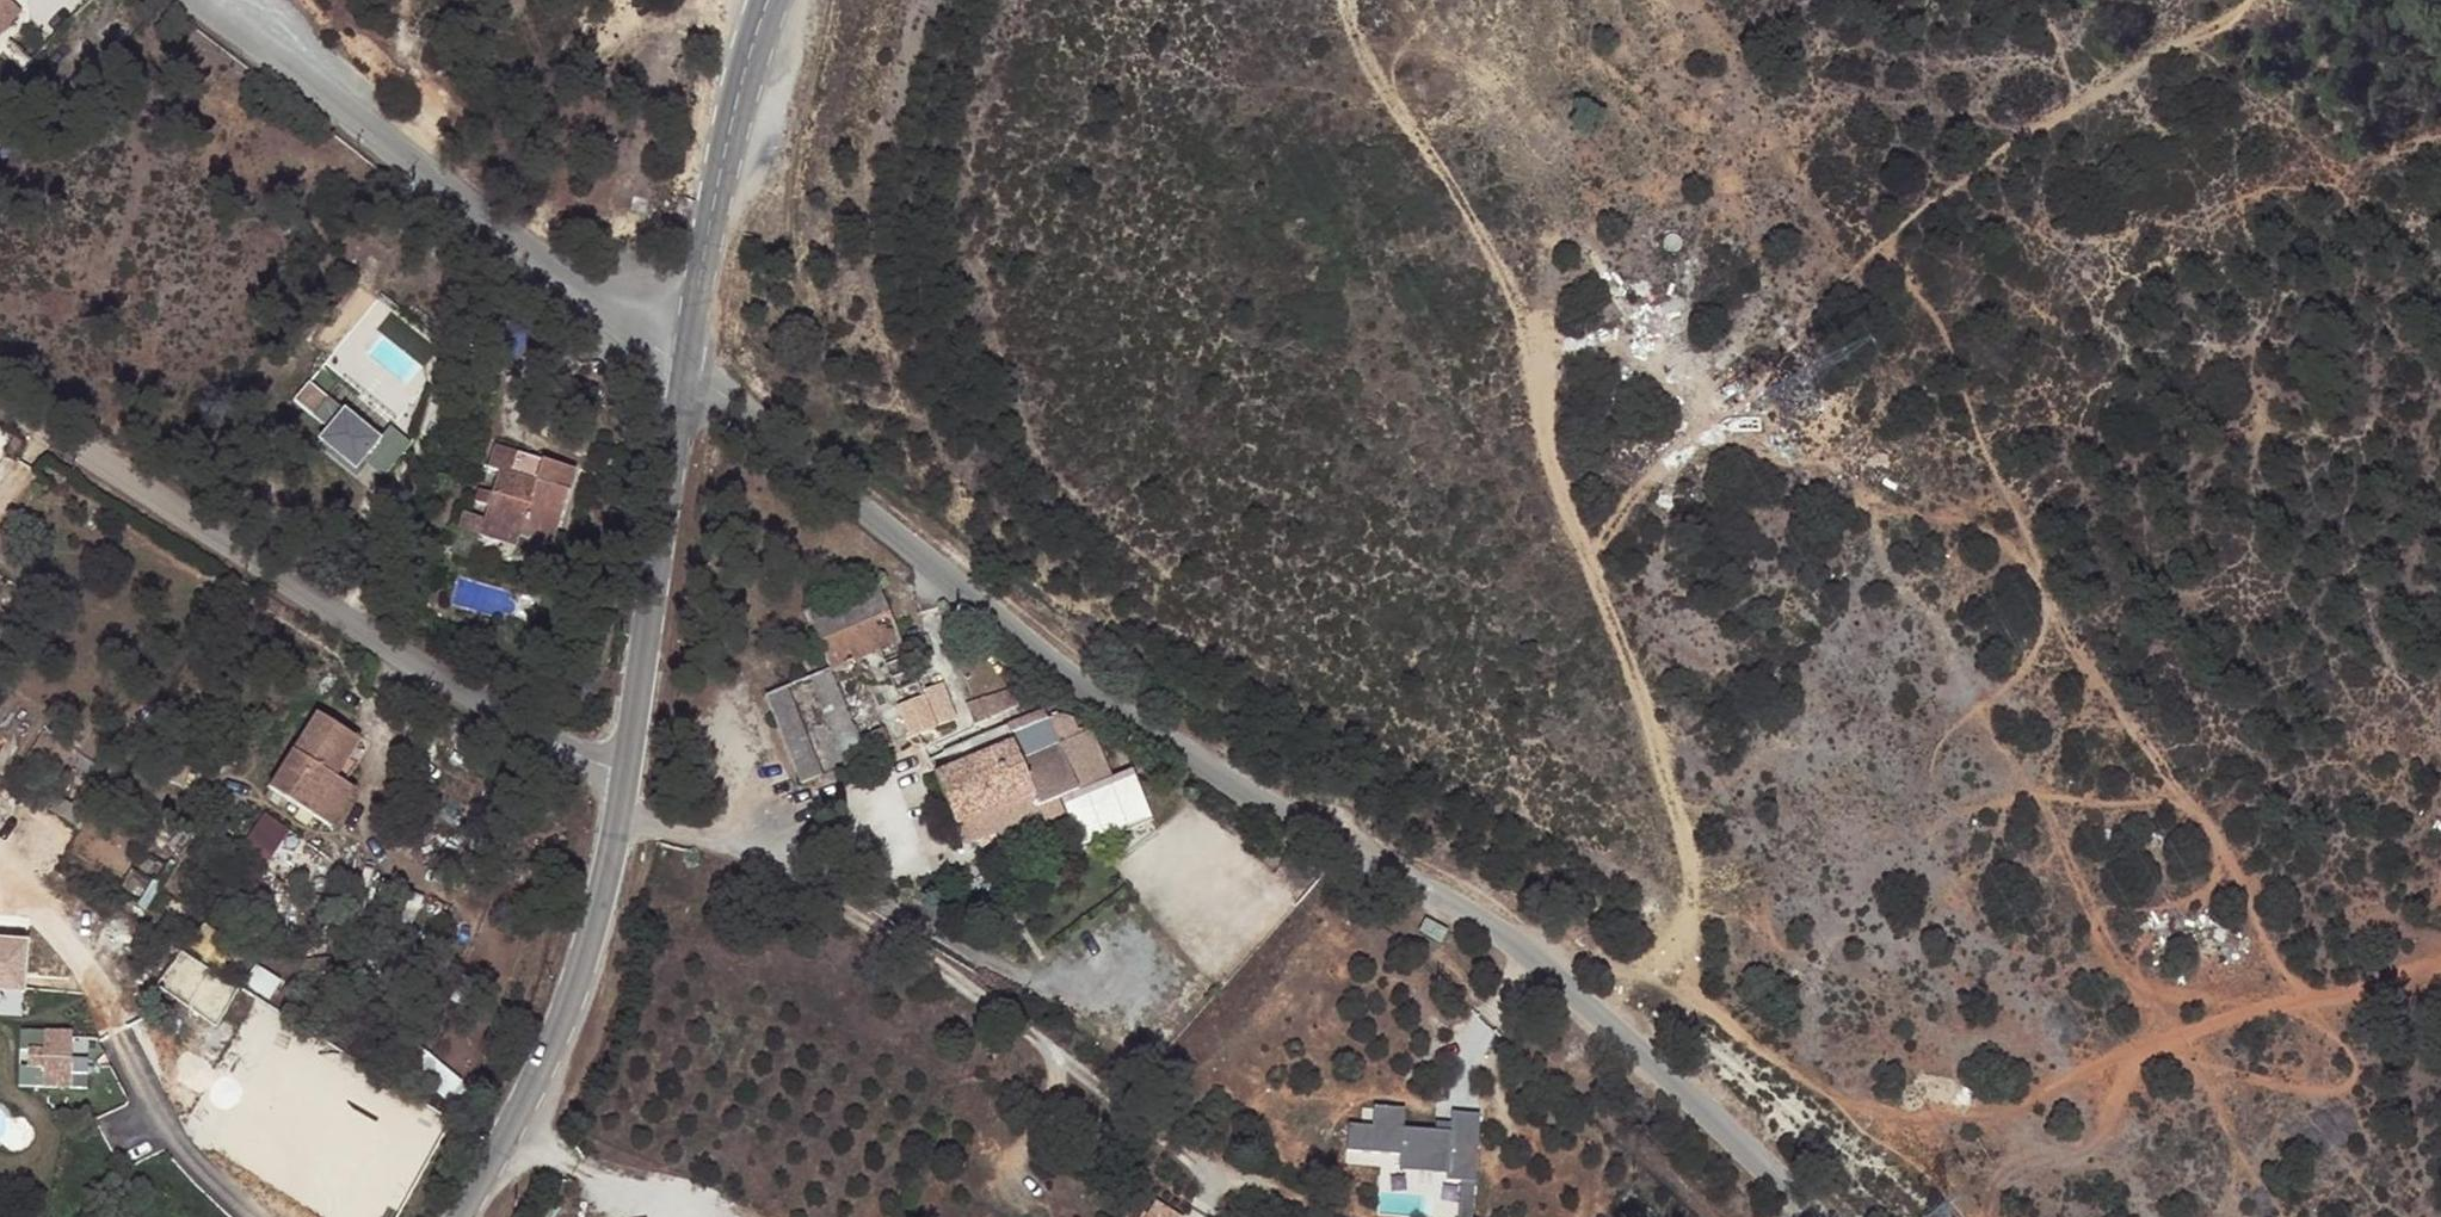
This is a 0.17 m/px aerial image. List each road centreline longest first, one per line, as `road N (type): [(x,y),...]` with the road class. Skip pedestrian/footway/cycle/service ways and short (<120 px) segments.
road 1 (unclassified): [(681,358),(1216,785),(1526,949),(1799,1216)]
road 2 (track): [(1609,1031),(1637,974),(1687,923),(1696,845),(1644,671),(1573,492),(1546,319),(1382,85),(1348,0)]
road 3 (track): [(1546,319),(1857,495),(1875,546),(1938,620),(1974,720),(2073,866),(2124,974),(2170,1045)]
road 4 (track): [(1687,923),(1765,1061),(1795,1091),(1849,1111),(1960,1121),(2081,1087),(2170,1045),(2440,960)]
road 5 (unclassified): [(625,768),(570,754),(0,392)]
road 6 (track): [(2247,0),(2226,34),(2197,38),(1699,400)]
road 7 (unclassified): [(204,0),(305,66),(541,270),(681,358)]
road 8 (tertiary): [(625,768),(602,892),(559,1032),(458,1216)]
road 9 (tertiary): [(681,358),(625,768)]
road 10 (tertiary): [(766,0),(681,358)]

